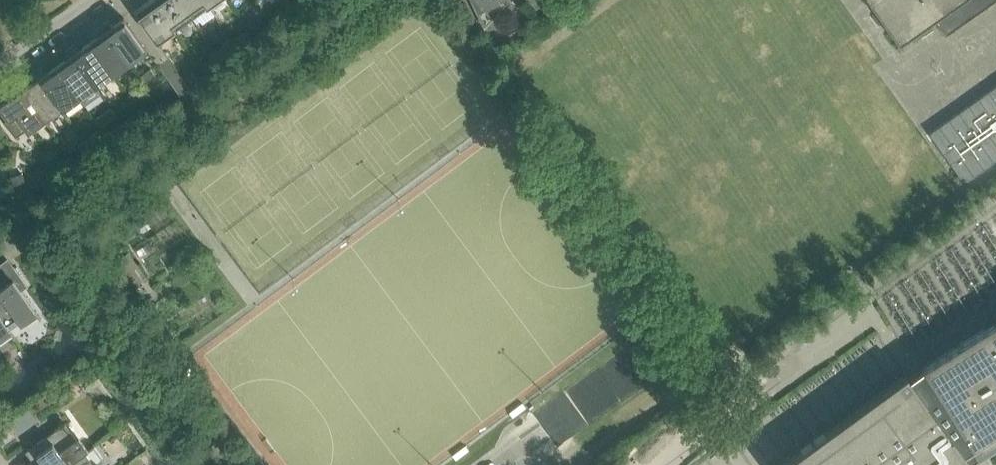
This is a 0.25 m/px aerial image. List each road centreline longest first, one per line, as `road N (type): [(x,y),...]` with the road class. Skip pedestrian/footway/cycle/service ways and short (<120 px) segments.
road 1 (residential): [(75,229),(92,185),(359,0)]
road 2 (residential): [(223,464),(84,271),(75,229)]
road 3 (residential): [(641,464),(793,357)]

